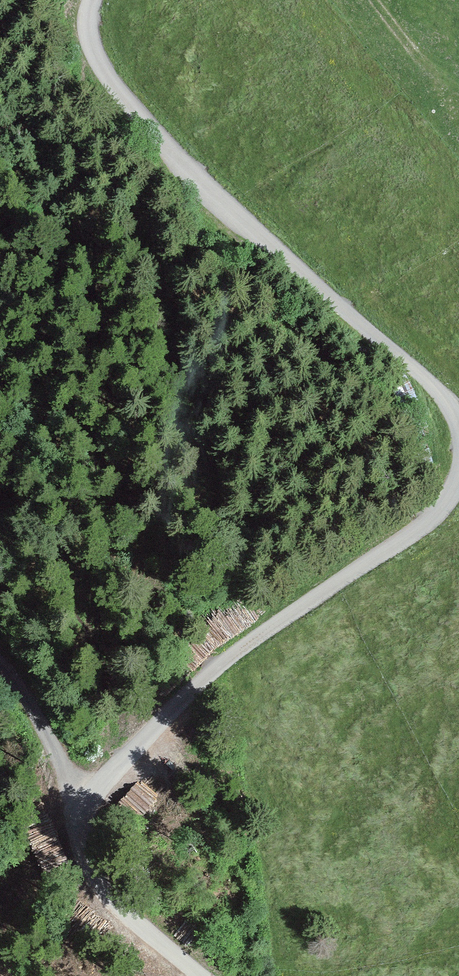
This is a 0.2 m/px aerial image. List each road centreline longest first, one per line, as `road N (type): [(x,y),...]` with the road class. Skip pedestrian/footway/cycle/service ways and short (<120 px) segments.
road 1 (unclassified): [(458,424),(424,376),(234,211),(116,89),(93,46),(94,0)]
road 2 (unclassified): [(86,803),(218,667),(427,521),(458,479)]
road 3 (unclassified): [(201,975),(92,877),(78,833),(86,803)]
road 4 (unclassified): [(86,803),(0,670)]
road 5 (track): [(375,0),(420,60),(458,90)]

